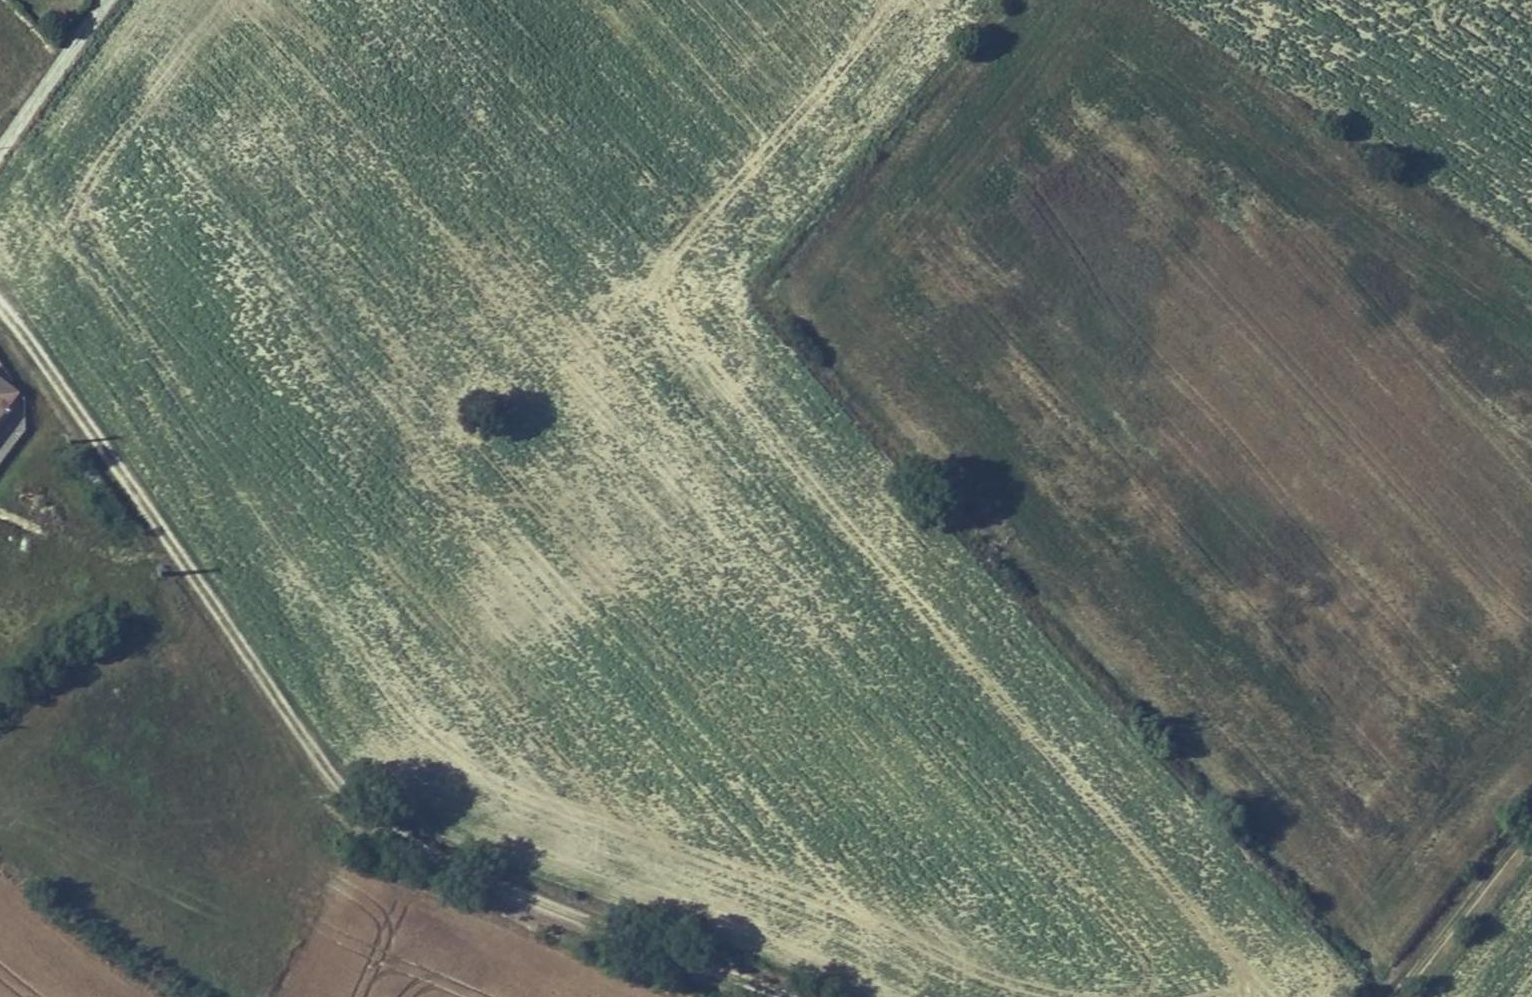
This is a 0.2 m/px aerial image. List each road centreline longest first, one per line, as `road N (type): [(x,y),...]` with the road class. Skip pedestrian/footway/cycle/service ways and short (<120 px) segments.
road 1 (track): [(0,304),(68,390),(327,770),(372,821),(777,996)]
road 2 (track): [(1384,996),(1531,804)]
road 3 (unclassified): [(111,0),(0,151)]

